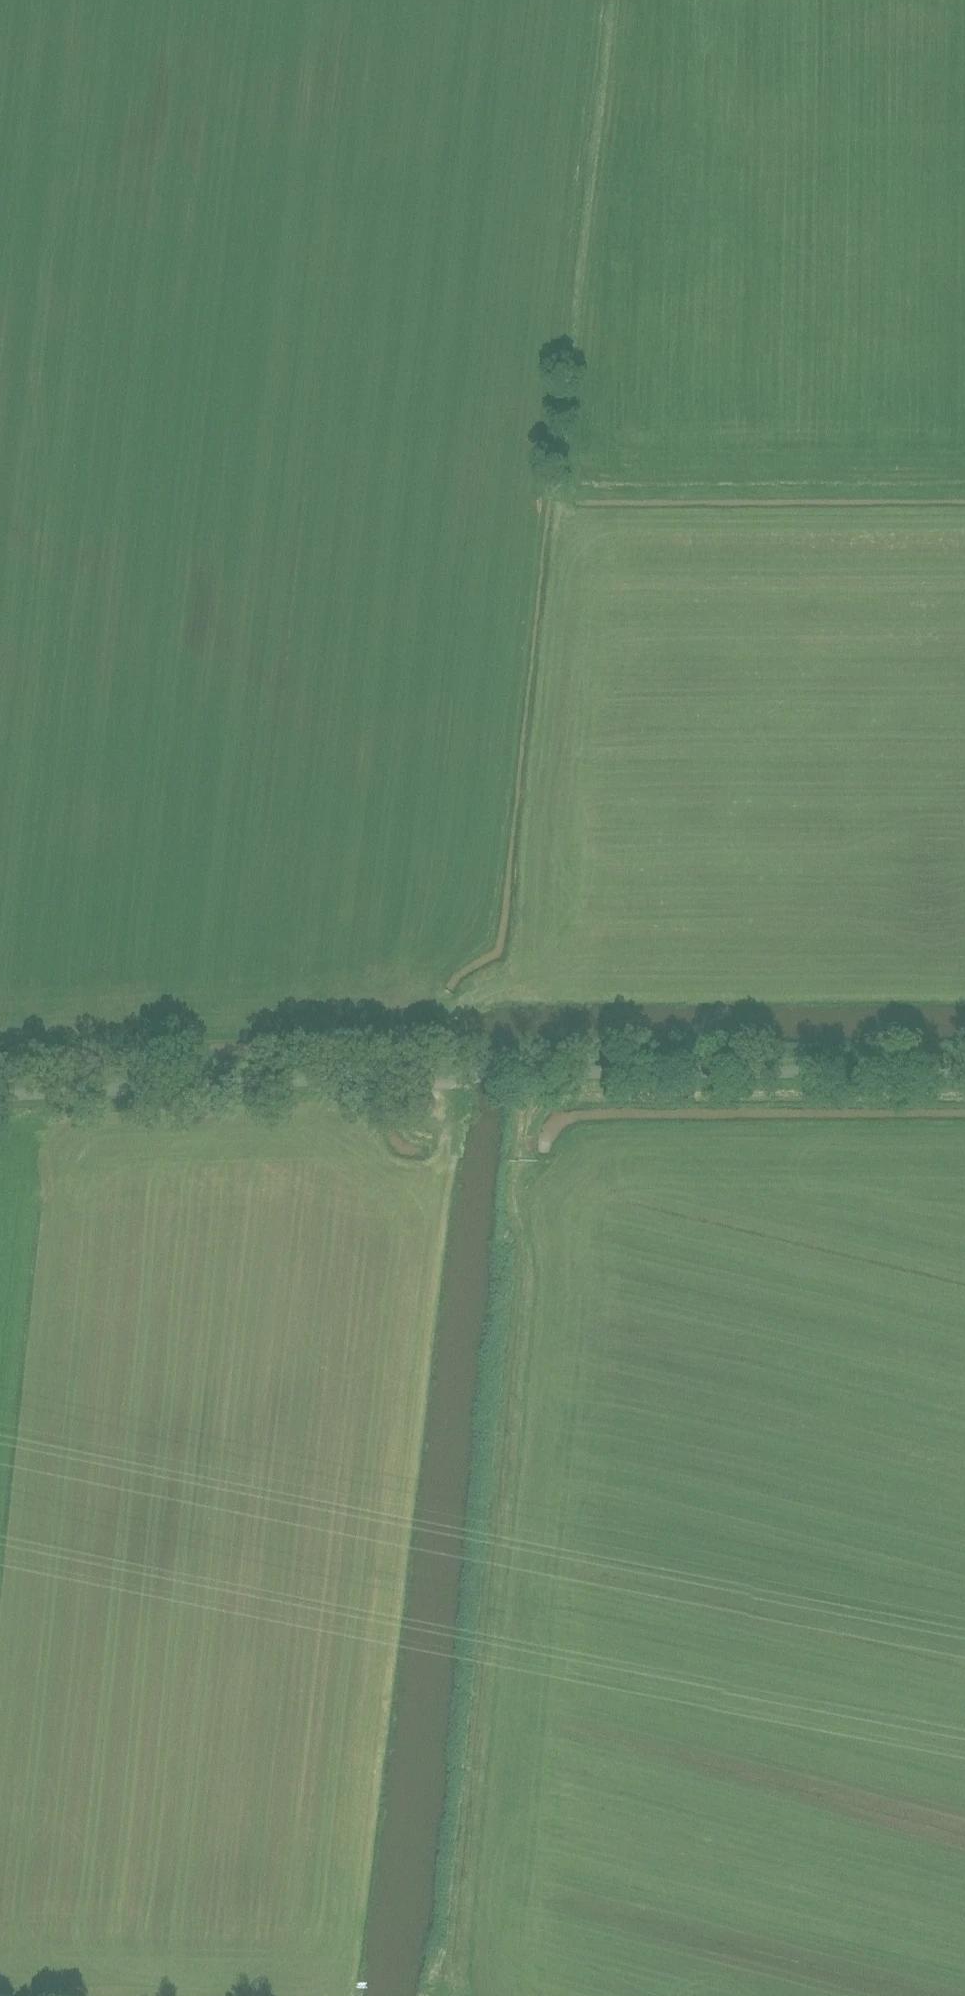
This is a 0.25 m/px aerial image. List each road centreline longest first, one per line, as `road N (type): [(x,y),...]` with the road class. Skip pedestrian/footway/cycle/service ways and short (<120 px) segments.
road 1 (unclassified): [(964,1072),(471,1074),(0,1097)]

